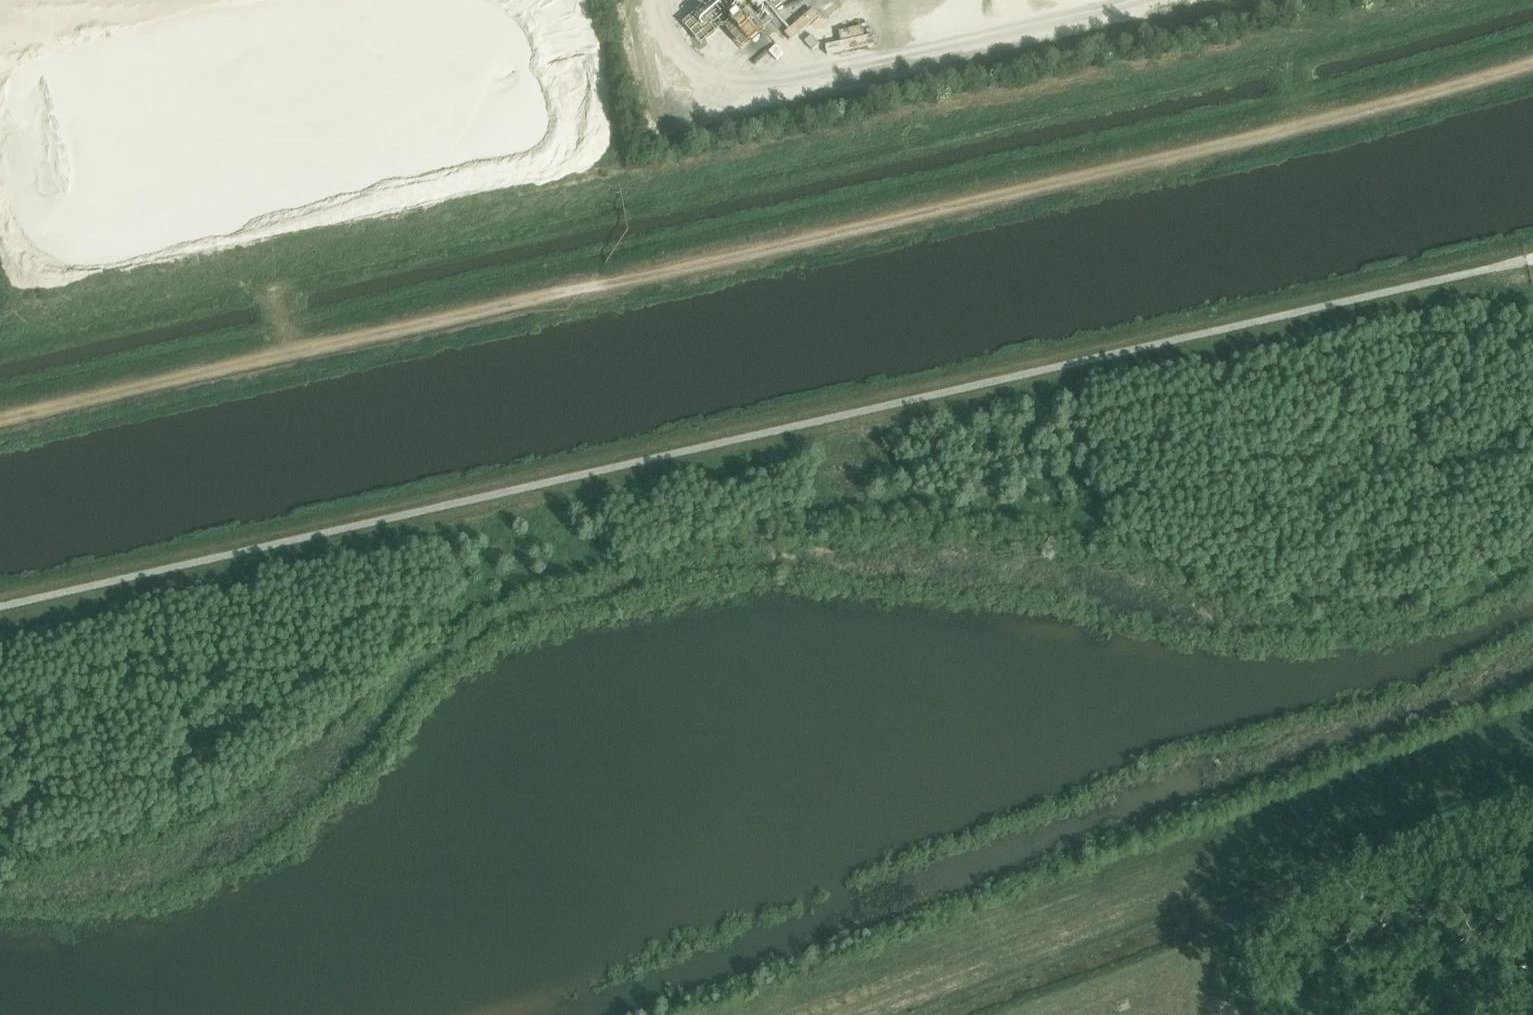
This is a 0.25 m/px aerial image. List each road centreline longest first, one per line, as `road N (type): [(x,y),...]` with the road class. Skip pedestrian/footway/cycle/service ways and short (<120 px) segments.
road 1 (track): [(0,419),(1281,128),(1532,60)]

